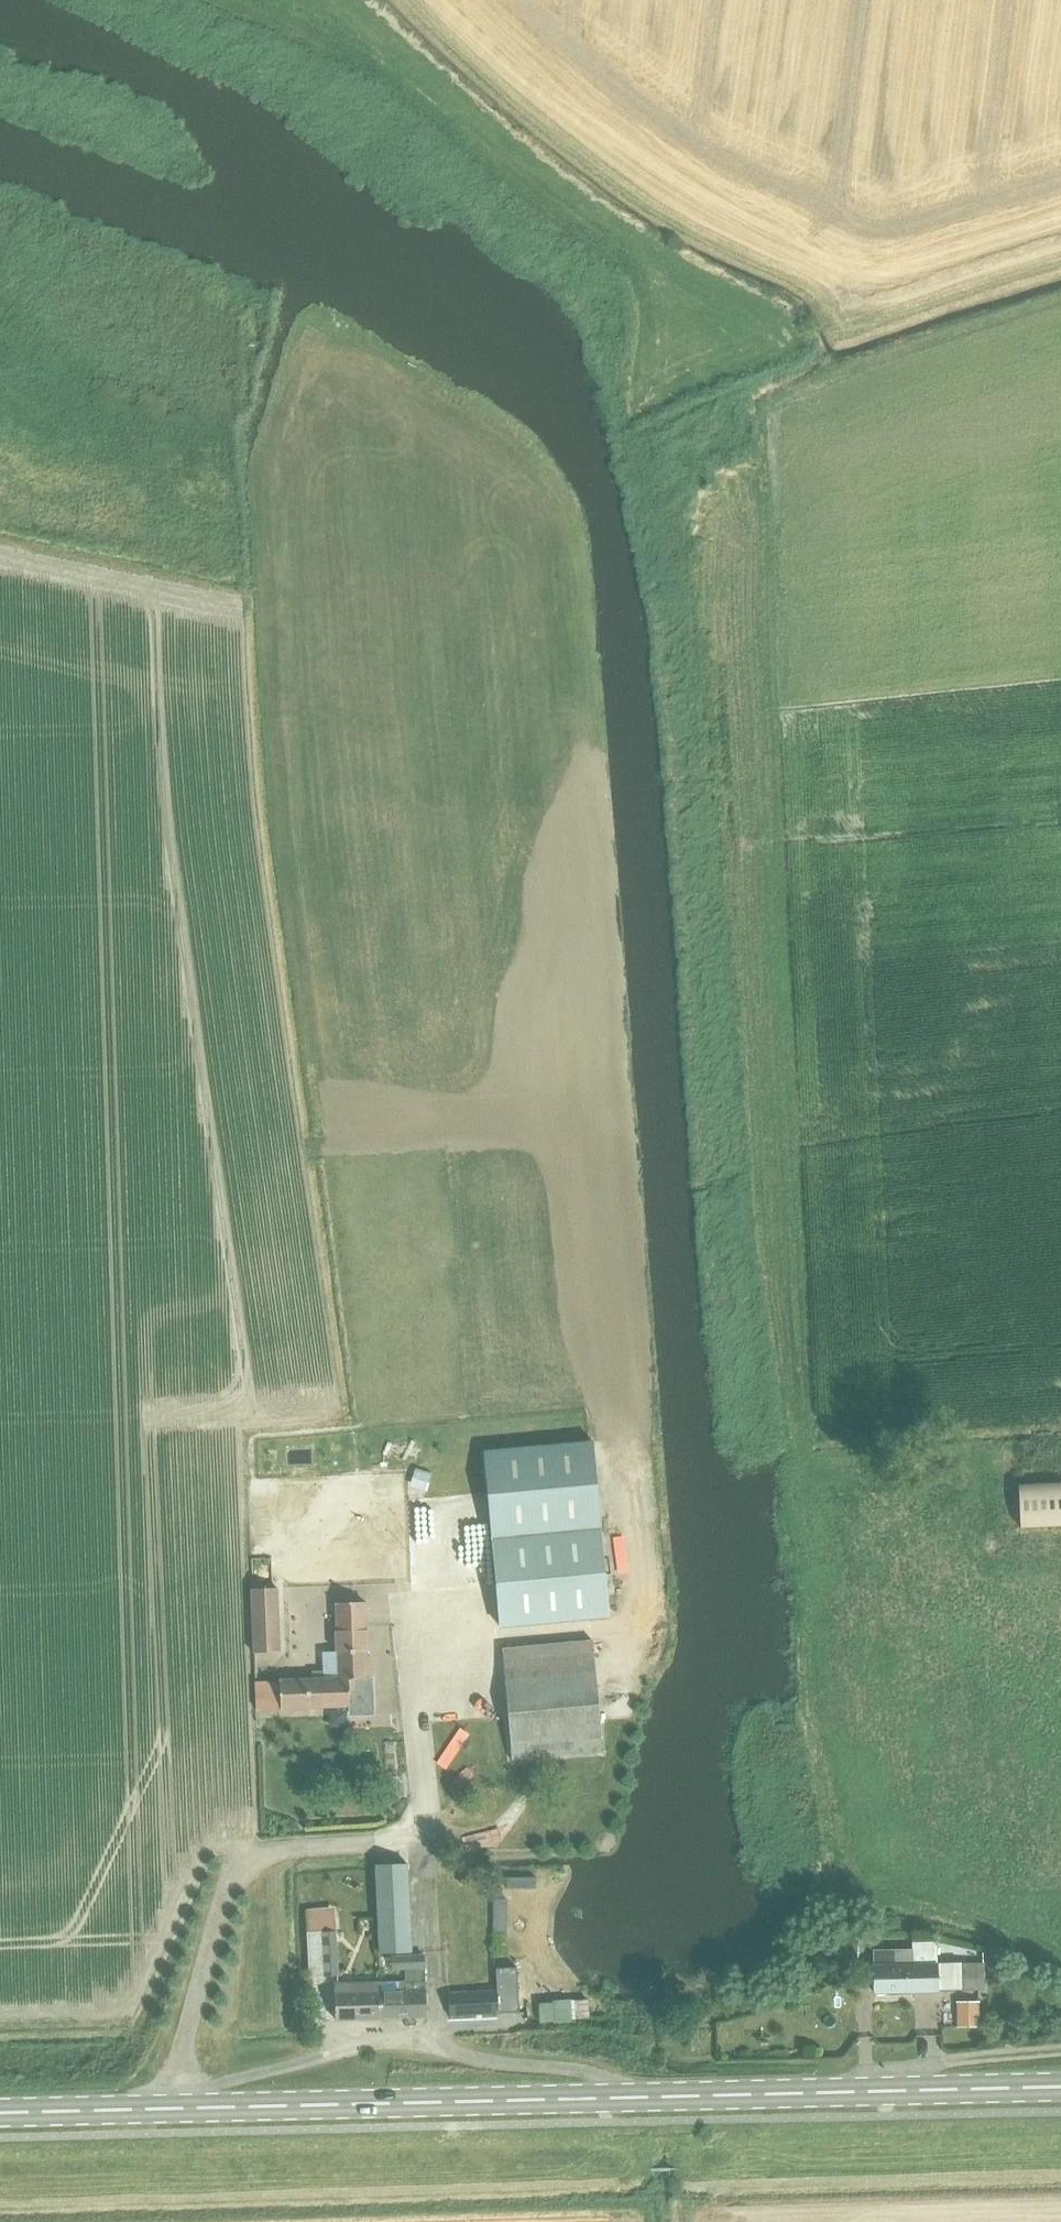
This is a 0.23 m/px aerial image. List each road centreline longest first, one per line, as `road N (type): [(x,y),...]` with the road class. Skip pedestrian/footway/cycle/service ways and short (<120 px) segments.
road 1 (primary): [(0,2113),(1060,2086)]

